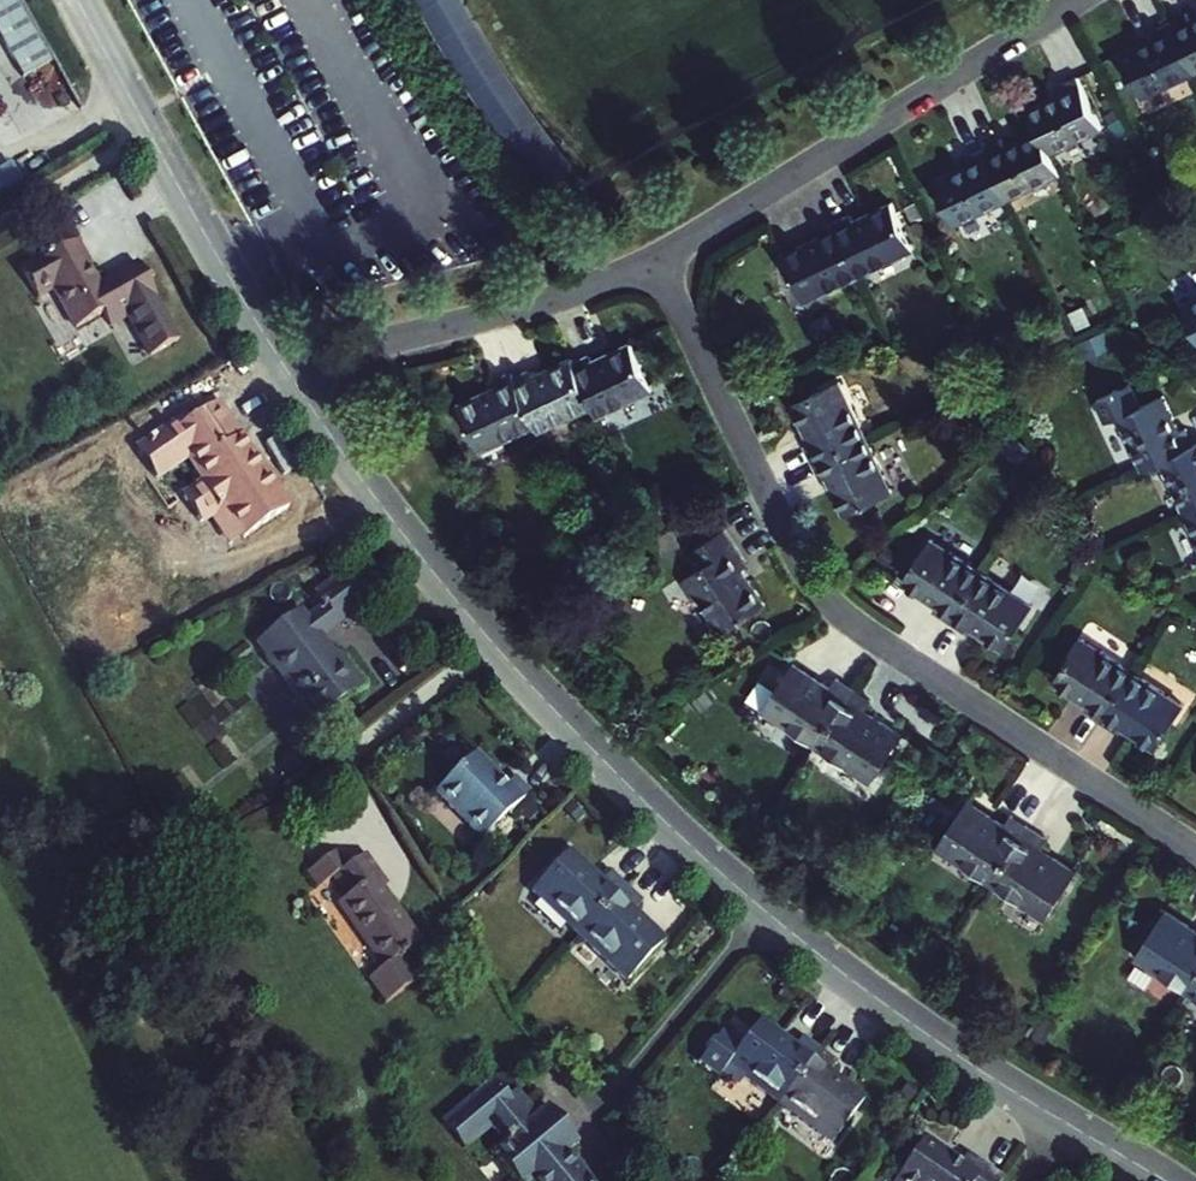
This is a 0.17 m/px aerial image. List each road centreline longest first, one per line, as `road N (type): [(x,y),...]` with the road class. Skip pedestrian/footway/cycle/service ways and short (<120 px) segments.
road 1 (residential): [(1065,1119),(931,1036),(789,931),(638,795),(547,704),(425,561),(283,363)]
road 2 (residential): [(656,257),(754,471),(820,589),(850,617),(1195,849)]
road 3 (residential): [(656,257),(1079,0)]
road 4 (residential): [(283,363),(79,0)]
road 5 (residential): [(283,363),(532,306),(656,257)]
road 6 (residential): [(1171,1180),(1065,1119)]

